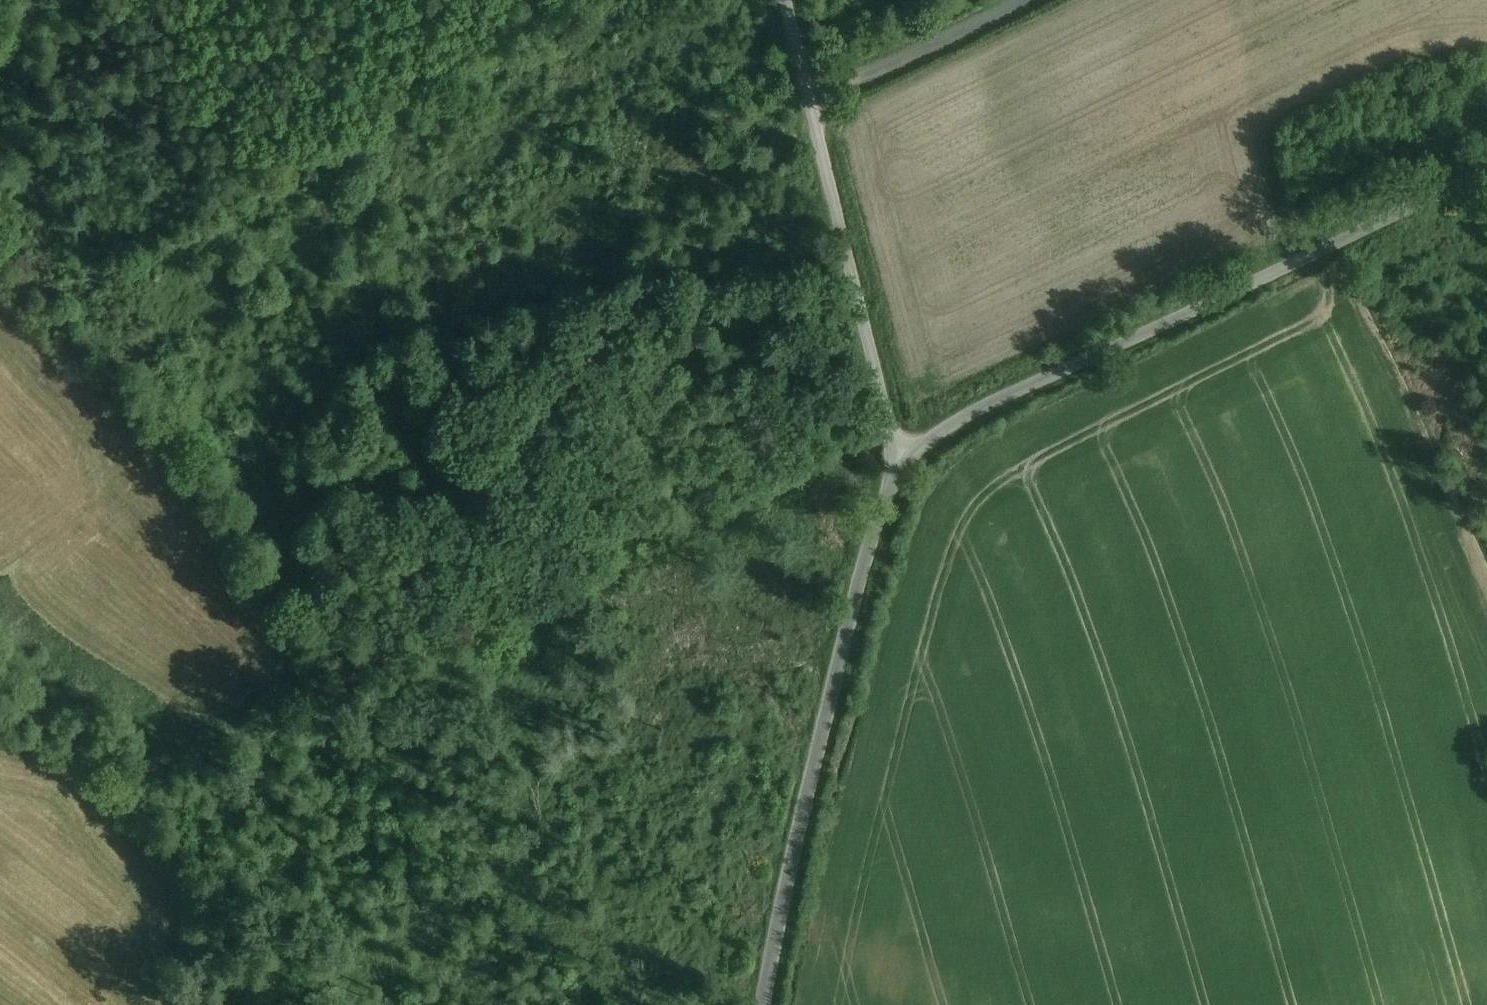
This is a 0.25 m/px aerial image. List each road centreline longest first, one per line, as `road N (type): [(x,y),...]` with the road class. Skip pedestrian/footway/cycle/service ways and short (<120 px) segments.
road 1 (unclassified): [(1486,170),(976,410),(896,457)]
road 2 (unclassified): [(896,457),(777,1004)]
road 3 (unclassified): [(785,0),(896,457)]

